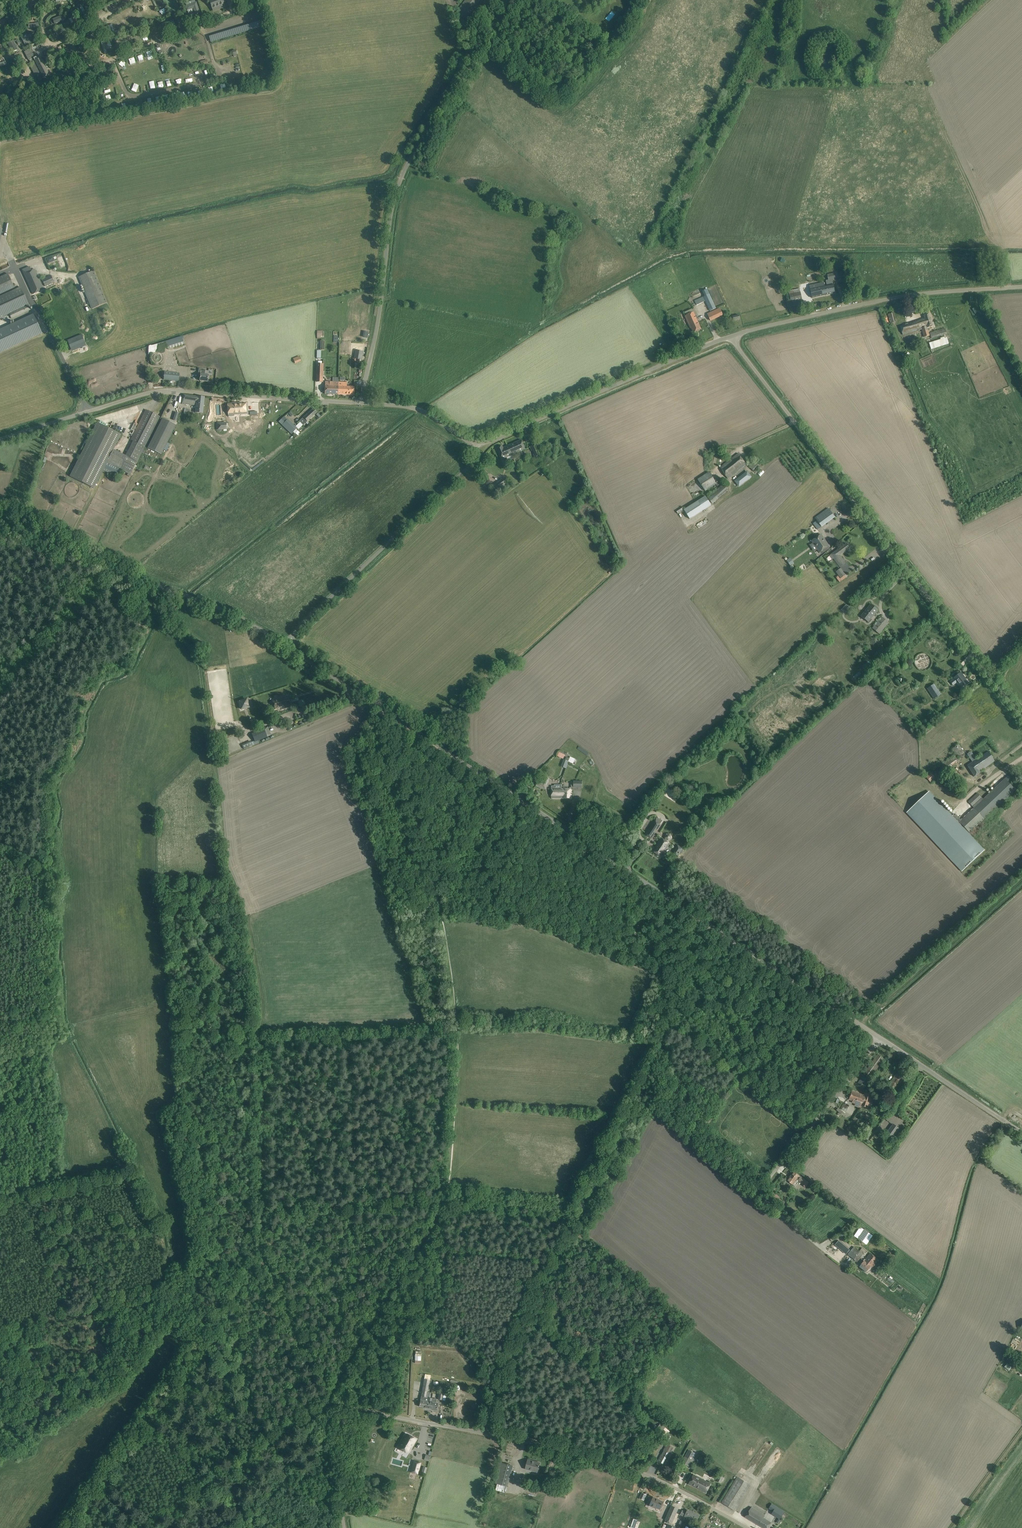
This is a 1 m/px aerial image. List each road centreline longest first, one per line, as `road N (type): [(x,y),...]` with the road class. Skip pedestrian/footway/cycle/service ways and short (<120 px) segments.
road 1 (unclassified): [(879,1036),(279,642)]
road 2 (unclassified): [(1021,715),(730,337)]
road 3 (unclassified): [(751,1527),(613,1461),(320,1405)]
road 4 (unclassified): [(362,403),(398,185),(505,0)]
road 5 (unclassified): [(867,1280),(760,1191),(879,1036)]
road 6 (unclassified): [(279,642),(162,584),(0,542)]
road 7 (unclassified): [(730,337),(911,294),(1021,286)]
road 8 (unclassified): [(279,642),(469,466),(475,444)]
road 9 (unclassified): [(87,411),(174,390),(362,403)]
road 10 (unclassified): [(475,444),(730,337)]
road 11 (track): [(255,0),(39,85)]
road 12 (track): [(142,1527),(320,1405)]
road 13 (unclassified): [(1021,1134),(879,1036)]
road 14 (unclassified): [(87,411),(15,265)]
road 15 (unclassified): [(343,1527),(320,1405)]
road 16 (unclassified): [(475,444),(416,408),(362,403)]

